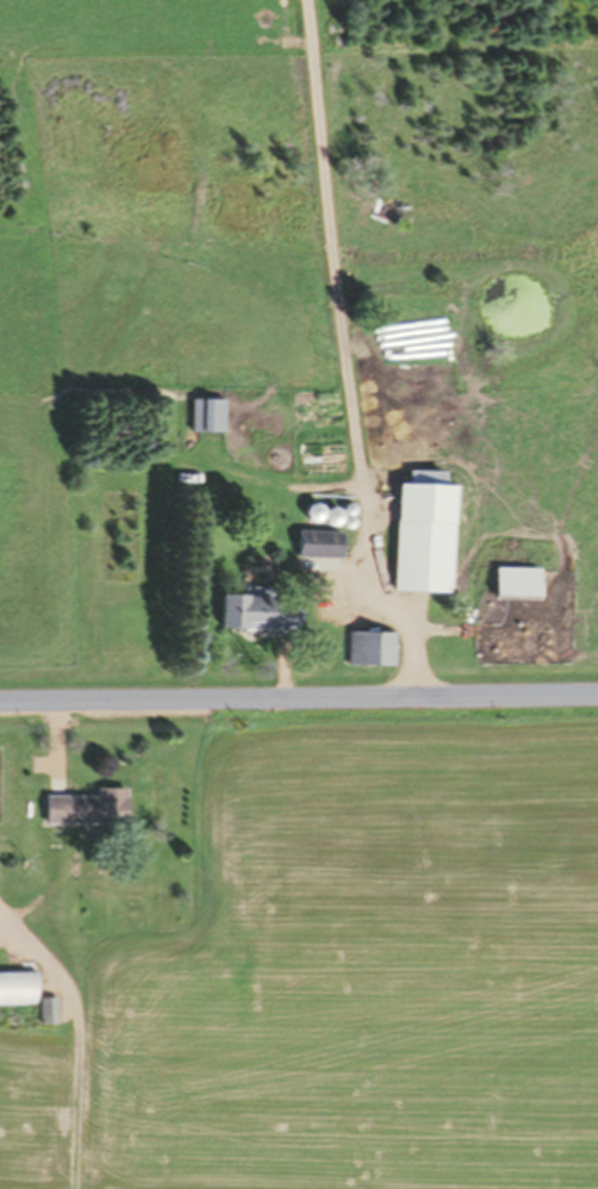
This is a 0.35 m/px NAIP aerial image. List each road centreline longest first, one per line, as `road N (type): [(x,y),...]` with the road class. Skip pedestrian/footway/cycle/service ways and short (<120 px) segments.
road 1 (residential): [(597,689),(0,699)]

